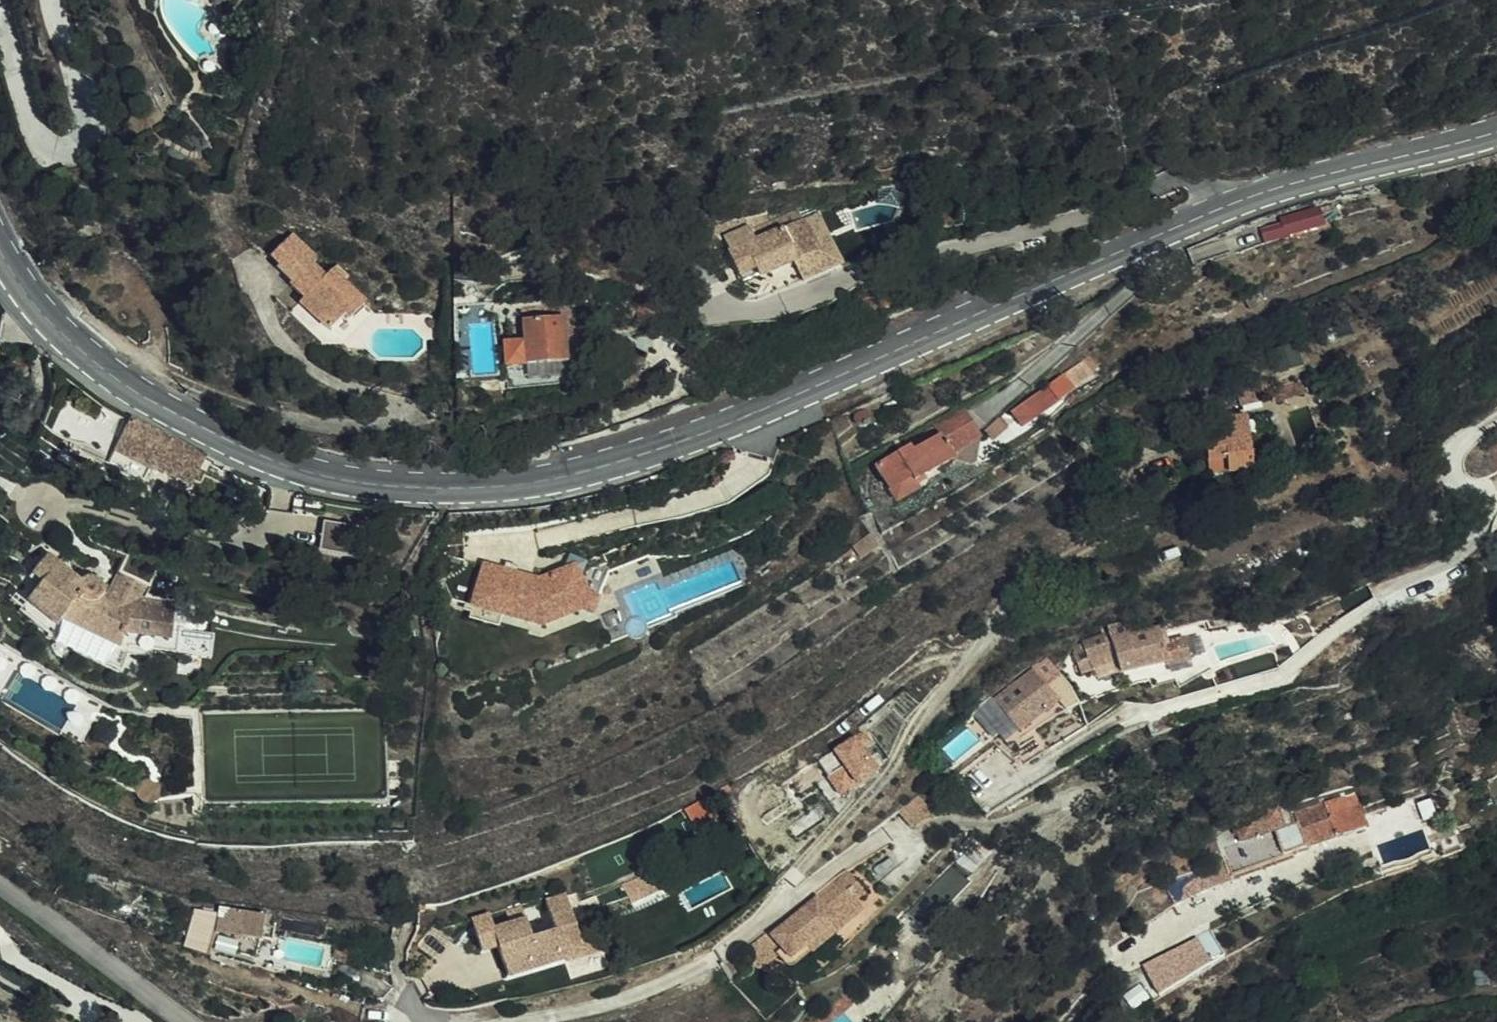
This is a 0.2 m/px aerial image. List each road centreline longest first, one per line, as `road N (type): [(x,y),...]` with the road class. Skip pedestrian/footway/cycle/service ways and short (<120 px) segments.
road 1 (secondary): [(0,248),(66,337),(202,427),(315,471),(406,488),(510,485),(614,463),(740,416),(1285,185),(1496,129)]
road 2 (track): [(1496,513),(1492,533),(1467,552),(1291,632),(990,798)]
road 3 (track): [(1496,411),(1466,434),(1452,460),(1462,479),(1489,488),(1496,503)]
road 4 (track): [(98,1021),(80,996),(16,957),(0,936)]

